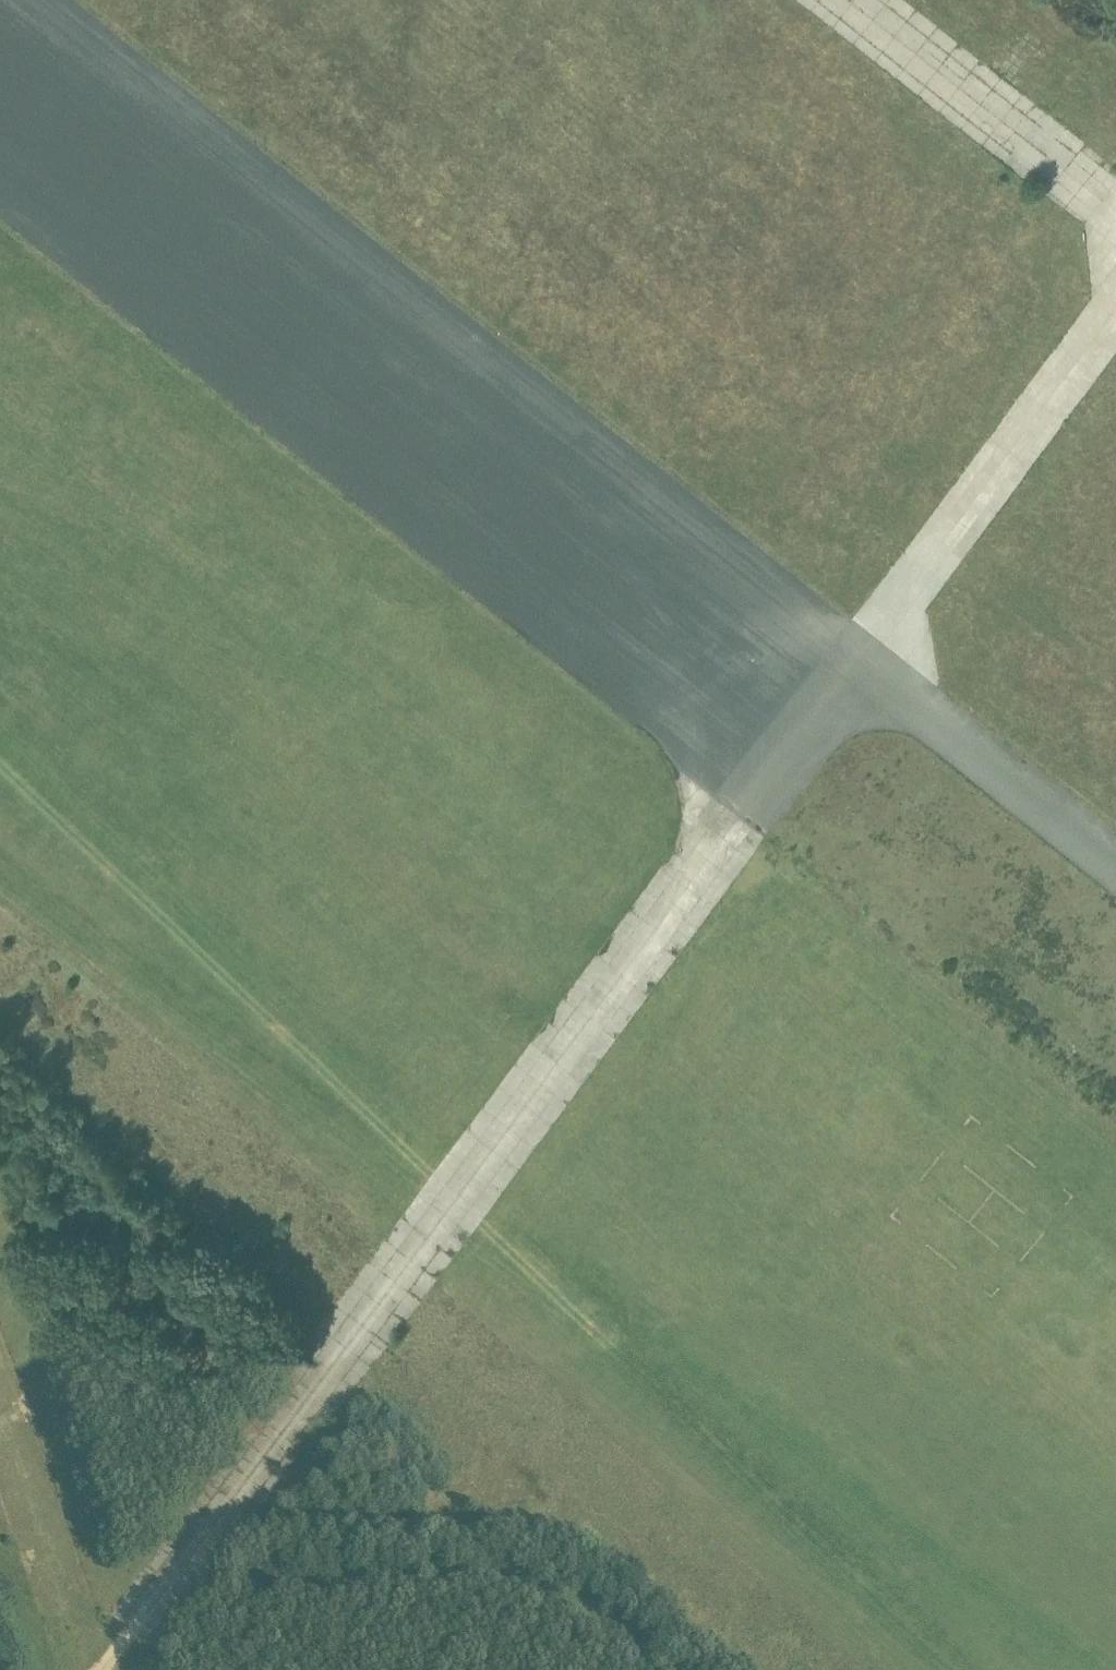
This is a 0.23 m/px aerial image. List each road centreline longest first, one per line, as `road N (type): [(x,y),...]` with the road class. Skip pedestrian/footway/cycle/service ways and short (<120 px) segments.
road 1 (track): [(0,1410),(44,1530),(80,1669)]

